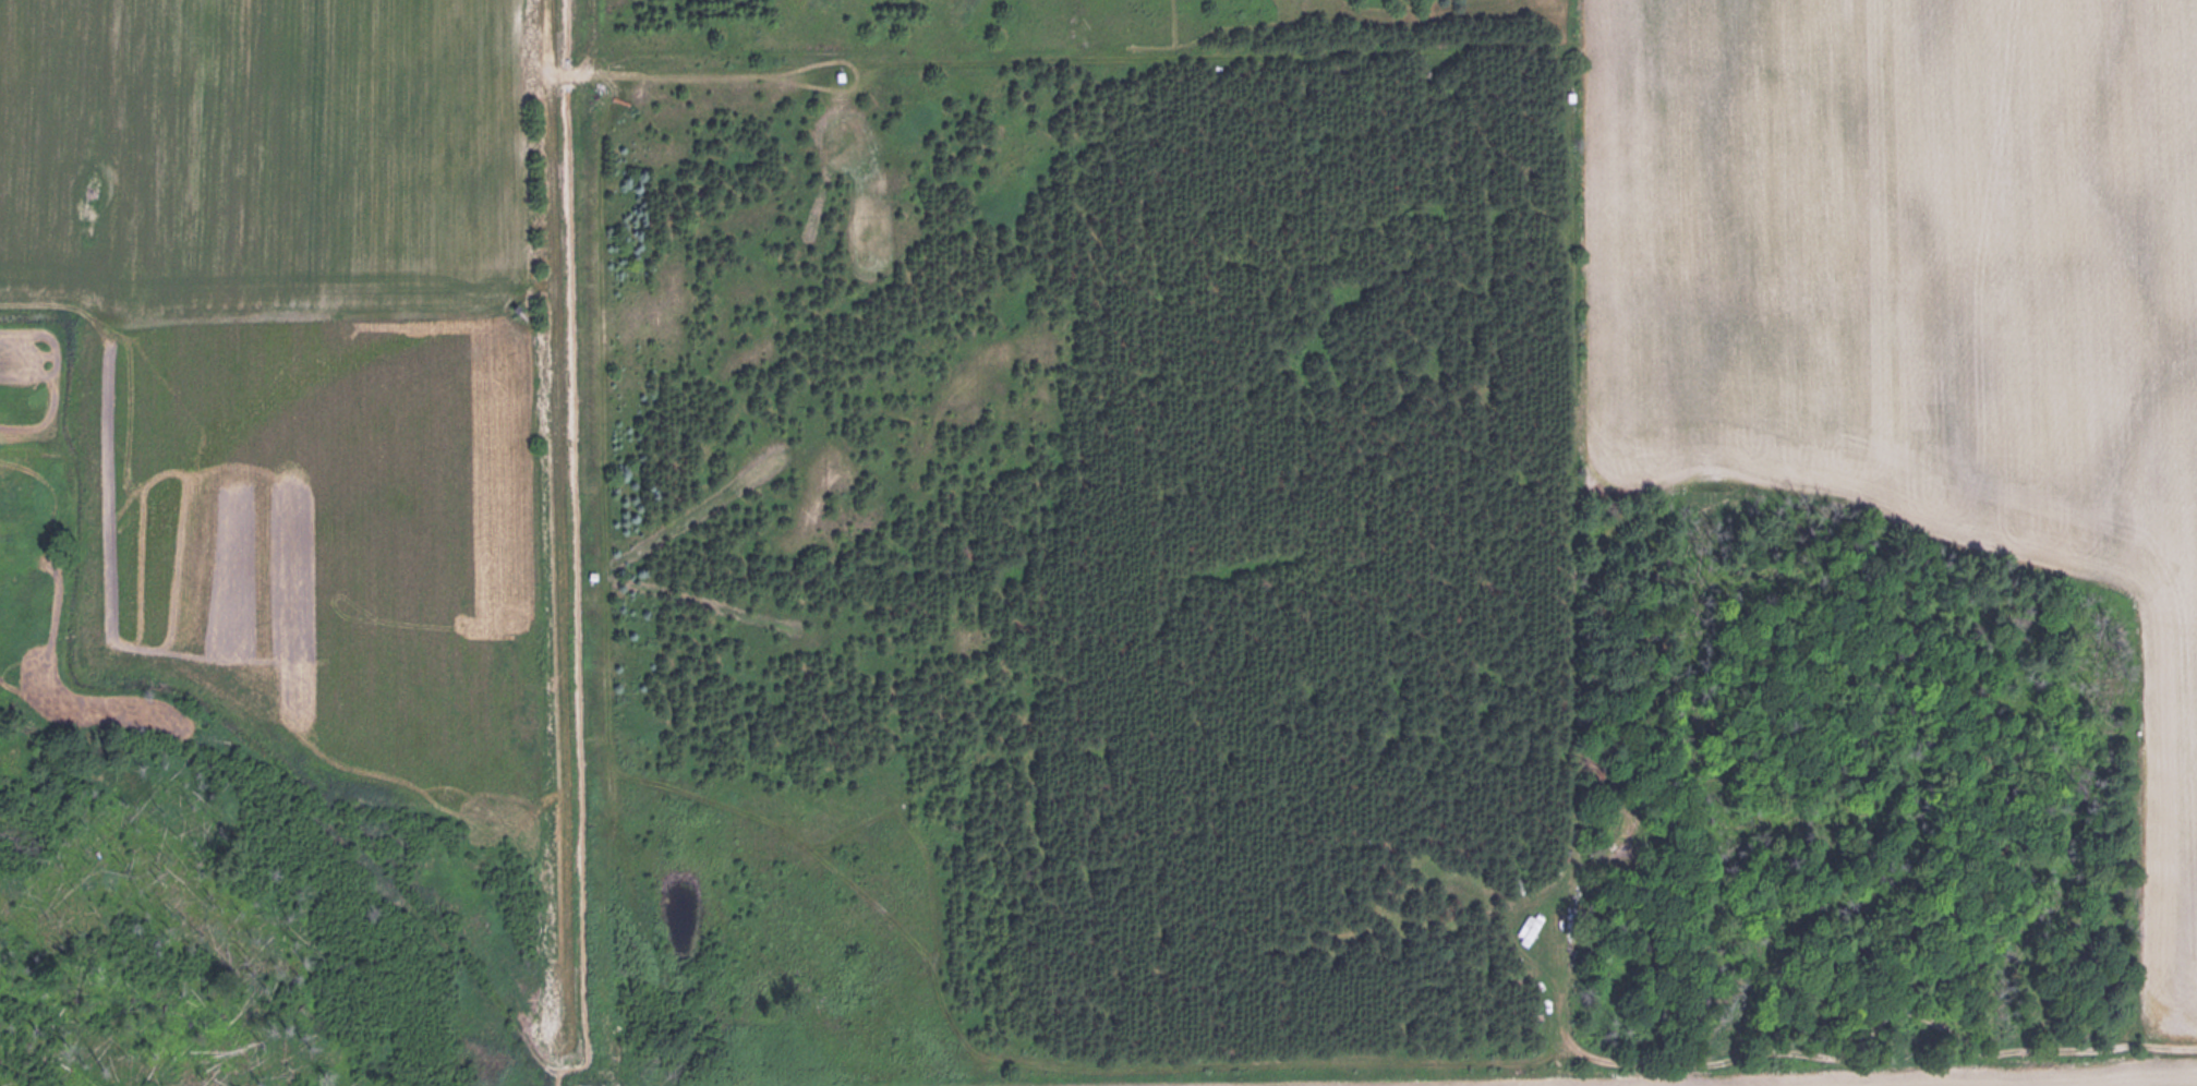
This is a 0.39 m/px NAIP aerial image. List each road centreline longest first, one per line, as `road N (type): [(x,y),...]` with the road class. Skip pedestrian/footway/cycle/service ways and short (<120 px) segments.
road 1 (residential): [(479,0),(475,46),(532,96)]

